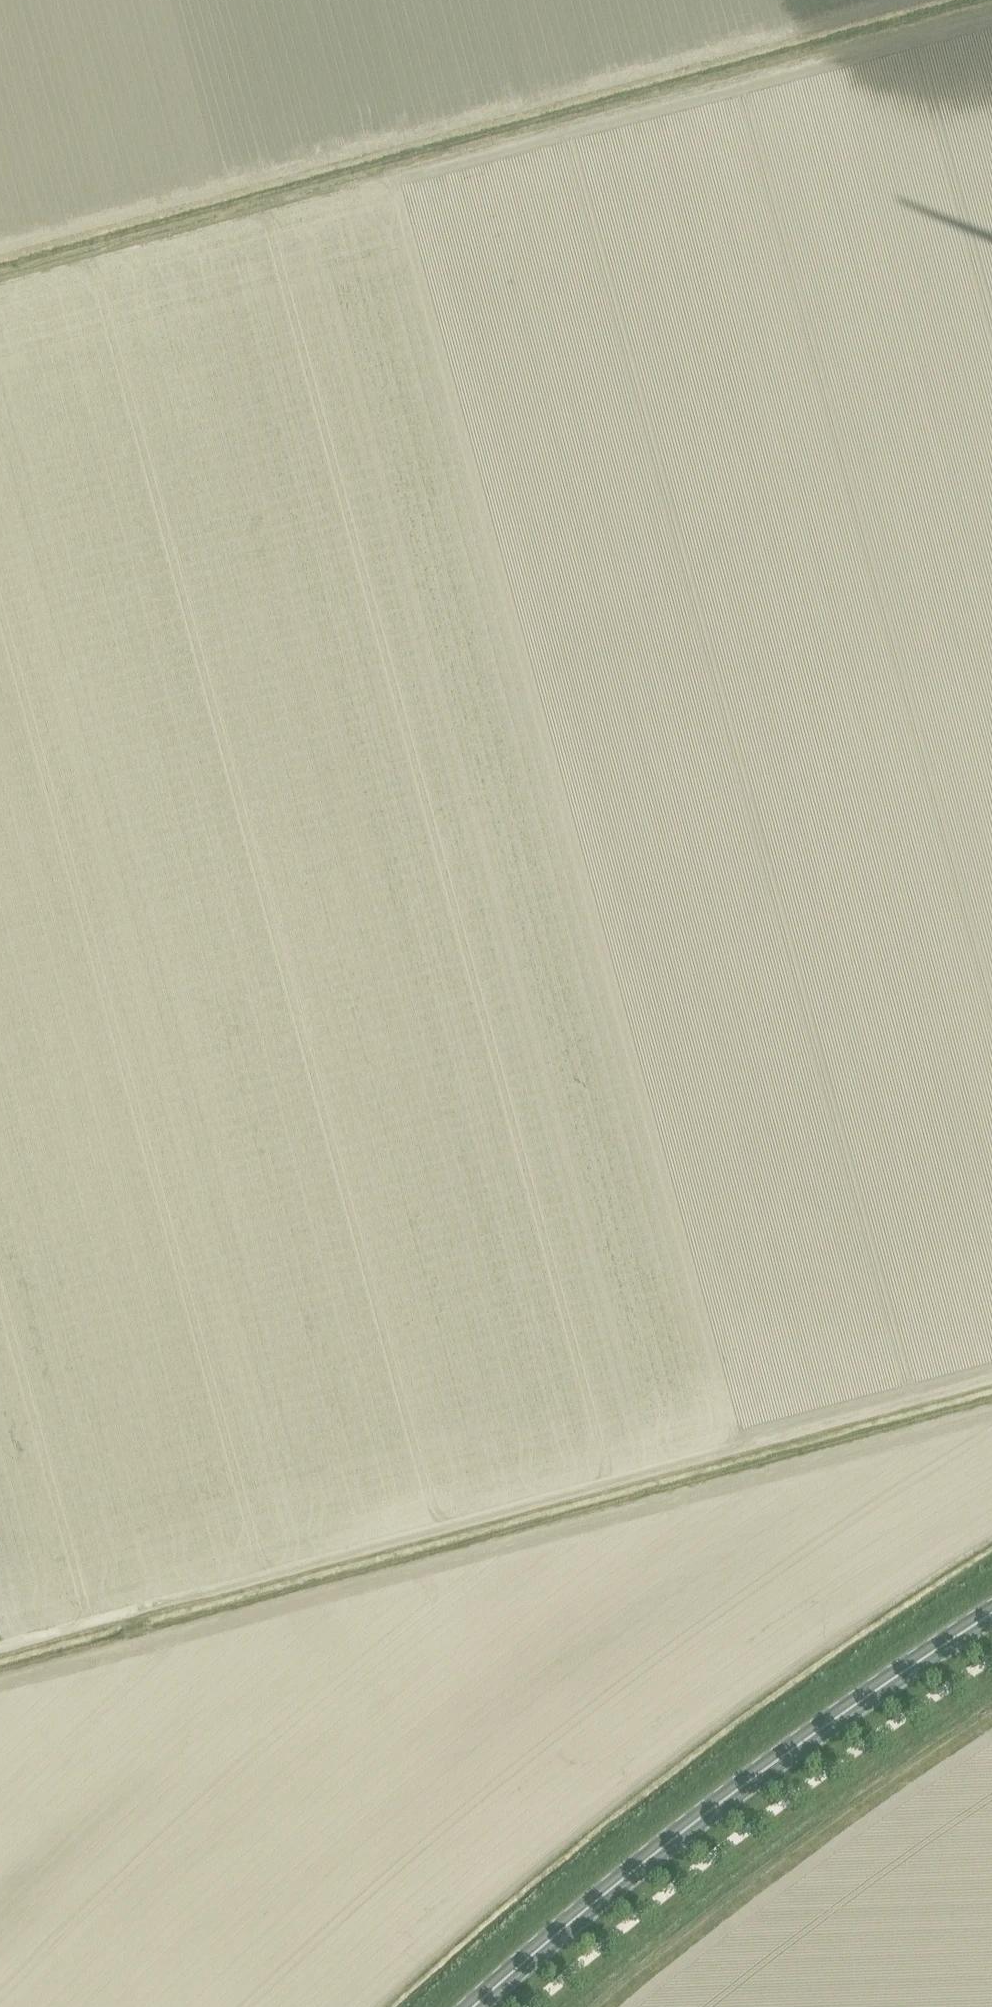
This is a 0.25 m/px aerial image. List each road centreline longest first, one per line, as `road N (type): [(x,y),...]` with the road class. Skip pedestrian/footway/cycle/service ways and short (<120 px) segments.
road 1 (secondary): [(472,2006),(718,1803),(991,1611)]

